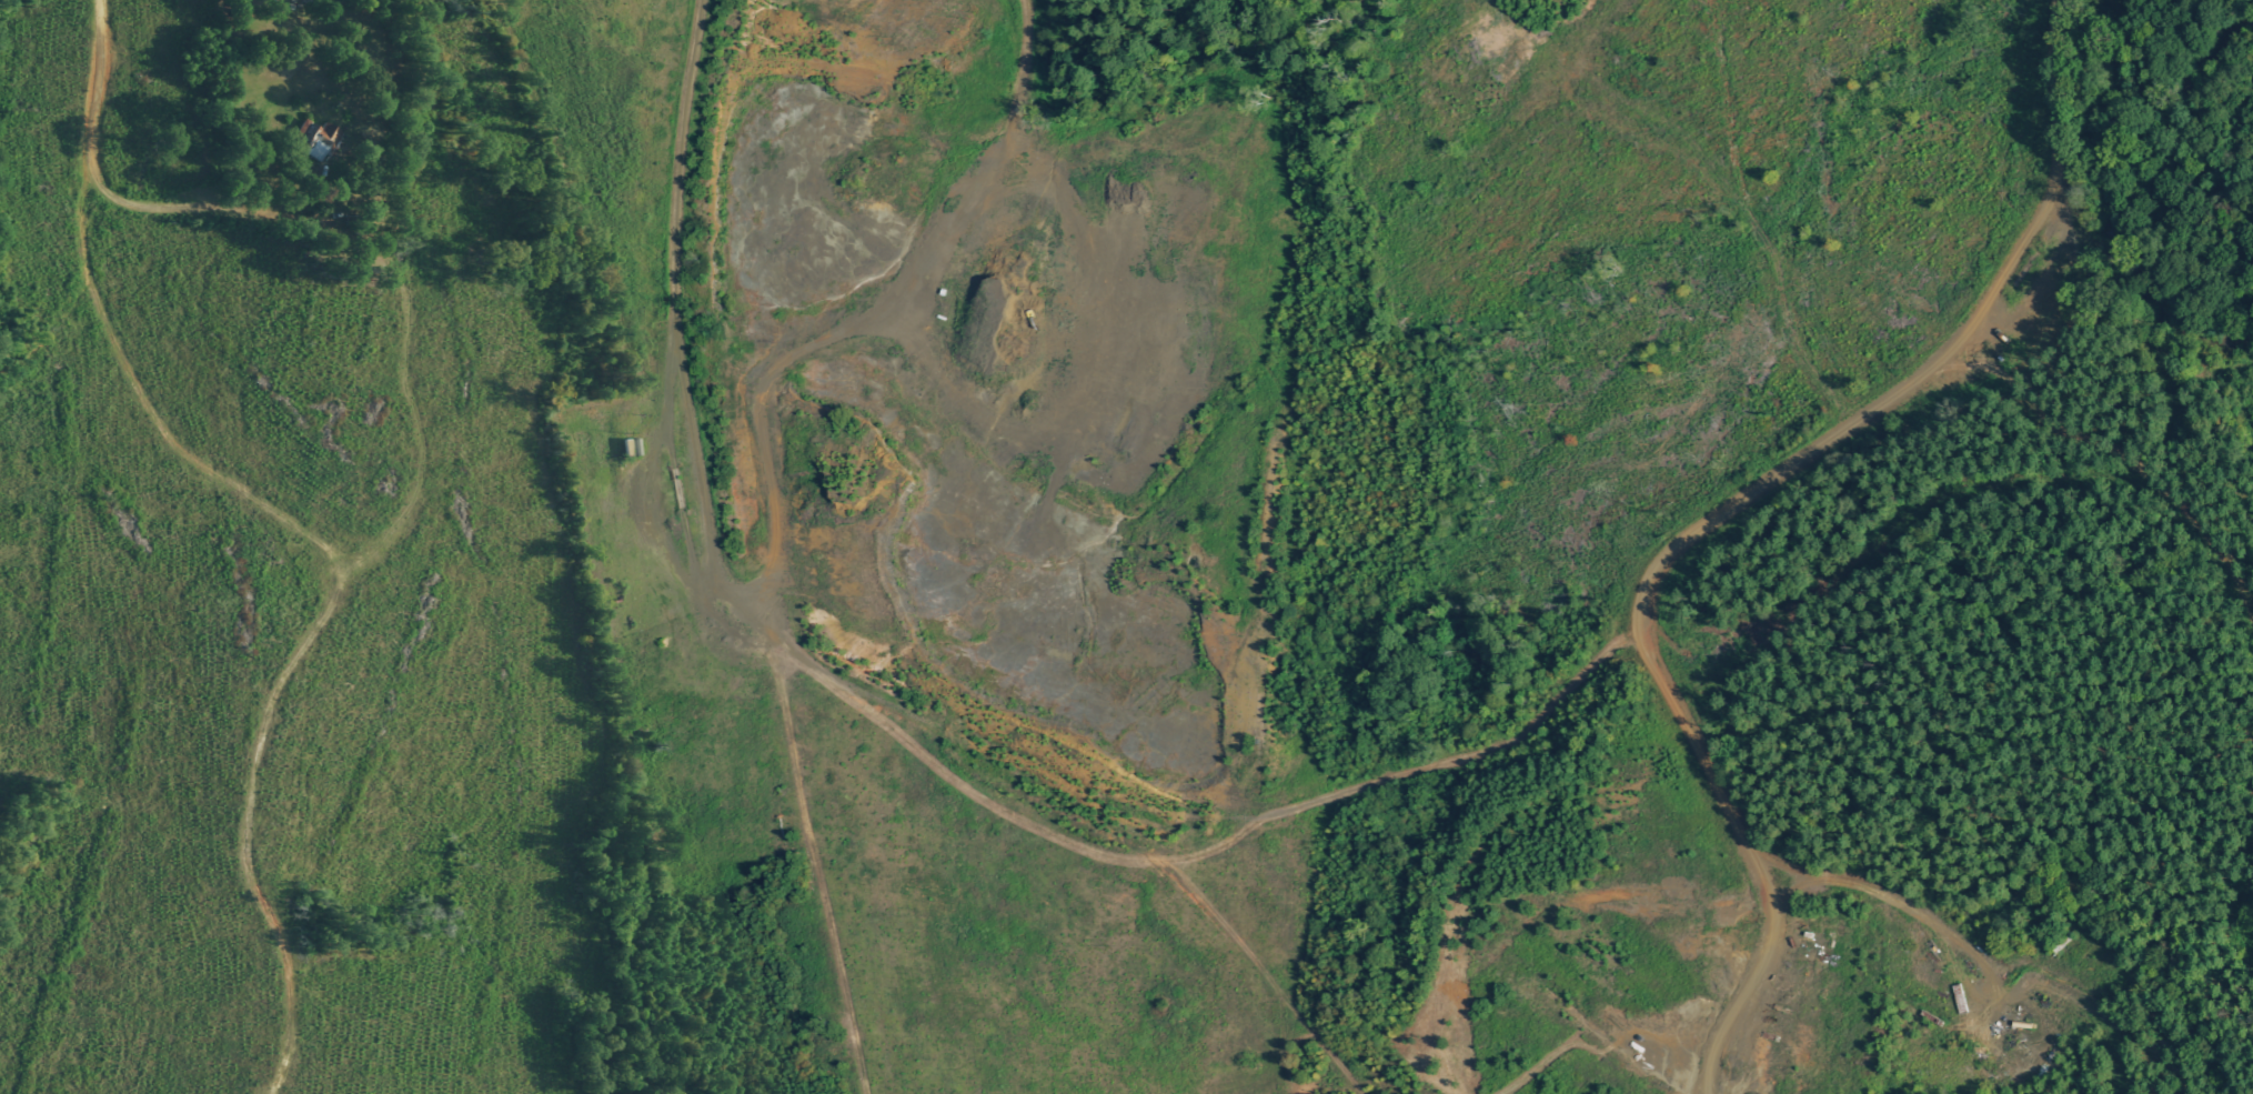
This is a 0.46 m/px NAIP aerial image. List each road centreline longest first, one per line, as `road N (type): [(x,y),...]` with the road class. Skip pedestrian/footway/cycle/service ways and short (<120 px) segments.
road 1 (residential): [(1527,0),(1469,302),(1545,506),(1673,612),(1809,794),(1808,1093)]

